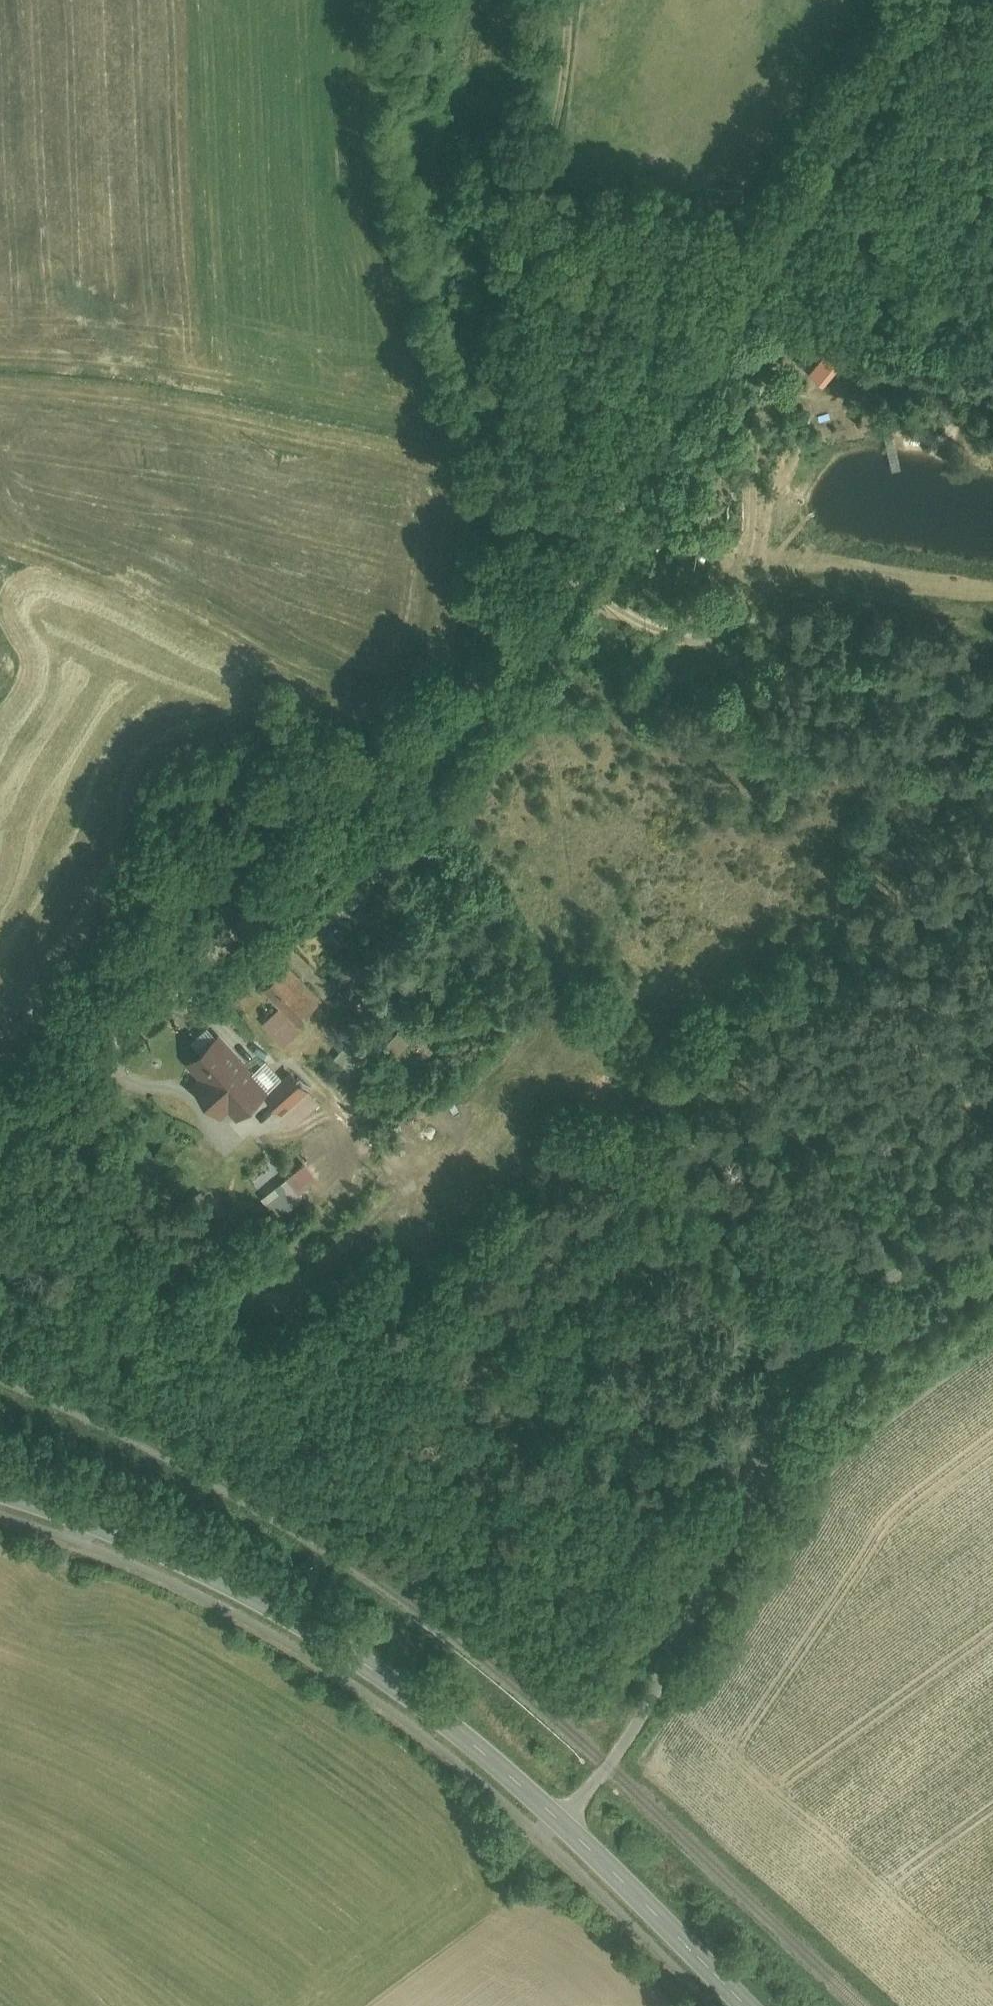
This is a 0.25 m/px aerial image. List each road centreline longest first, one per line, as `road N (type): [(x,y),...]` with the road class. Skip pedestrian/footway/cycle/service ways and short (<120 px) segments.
road 1 (track): [(0,1139),(487,703),(934,0)]
road 2 (secondary): [(749,2005),(564,1821),(452,1722),(252,1596),(0,1491)]
road 3 (track): [(564,1821),(611,1766),(666,1678),(818,1355),(883,1285),(992,1241)]

